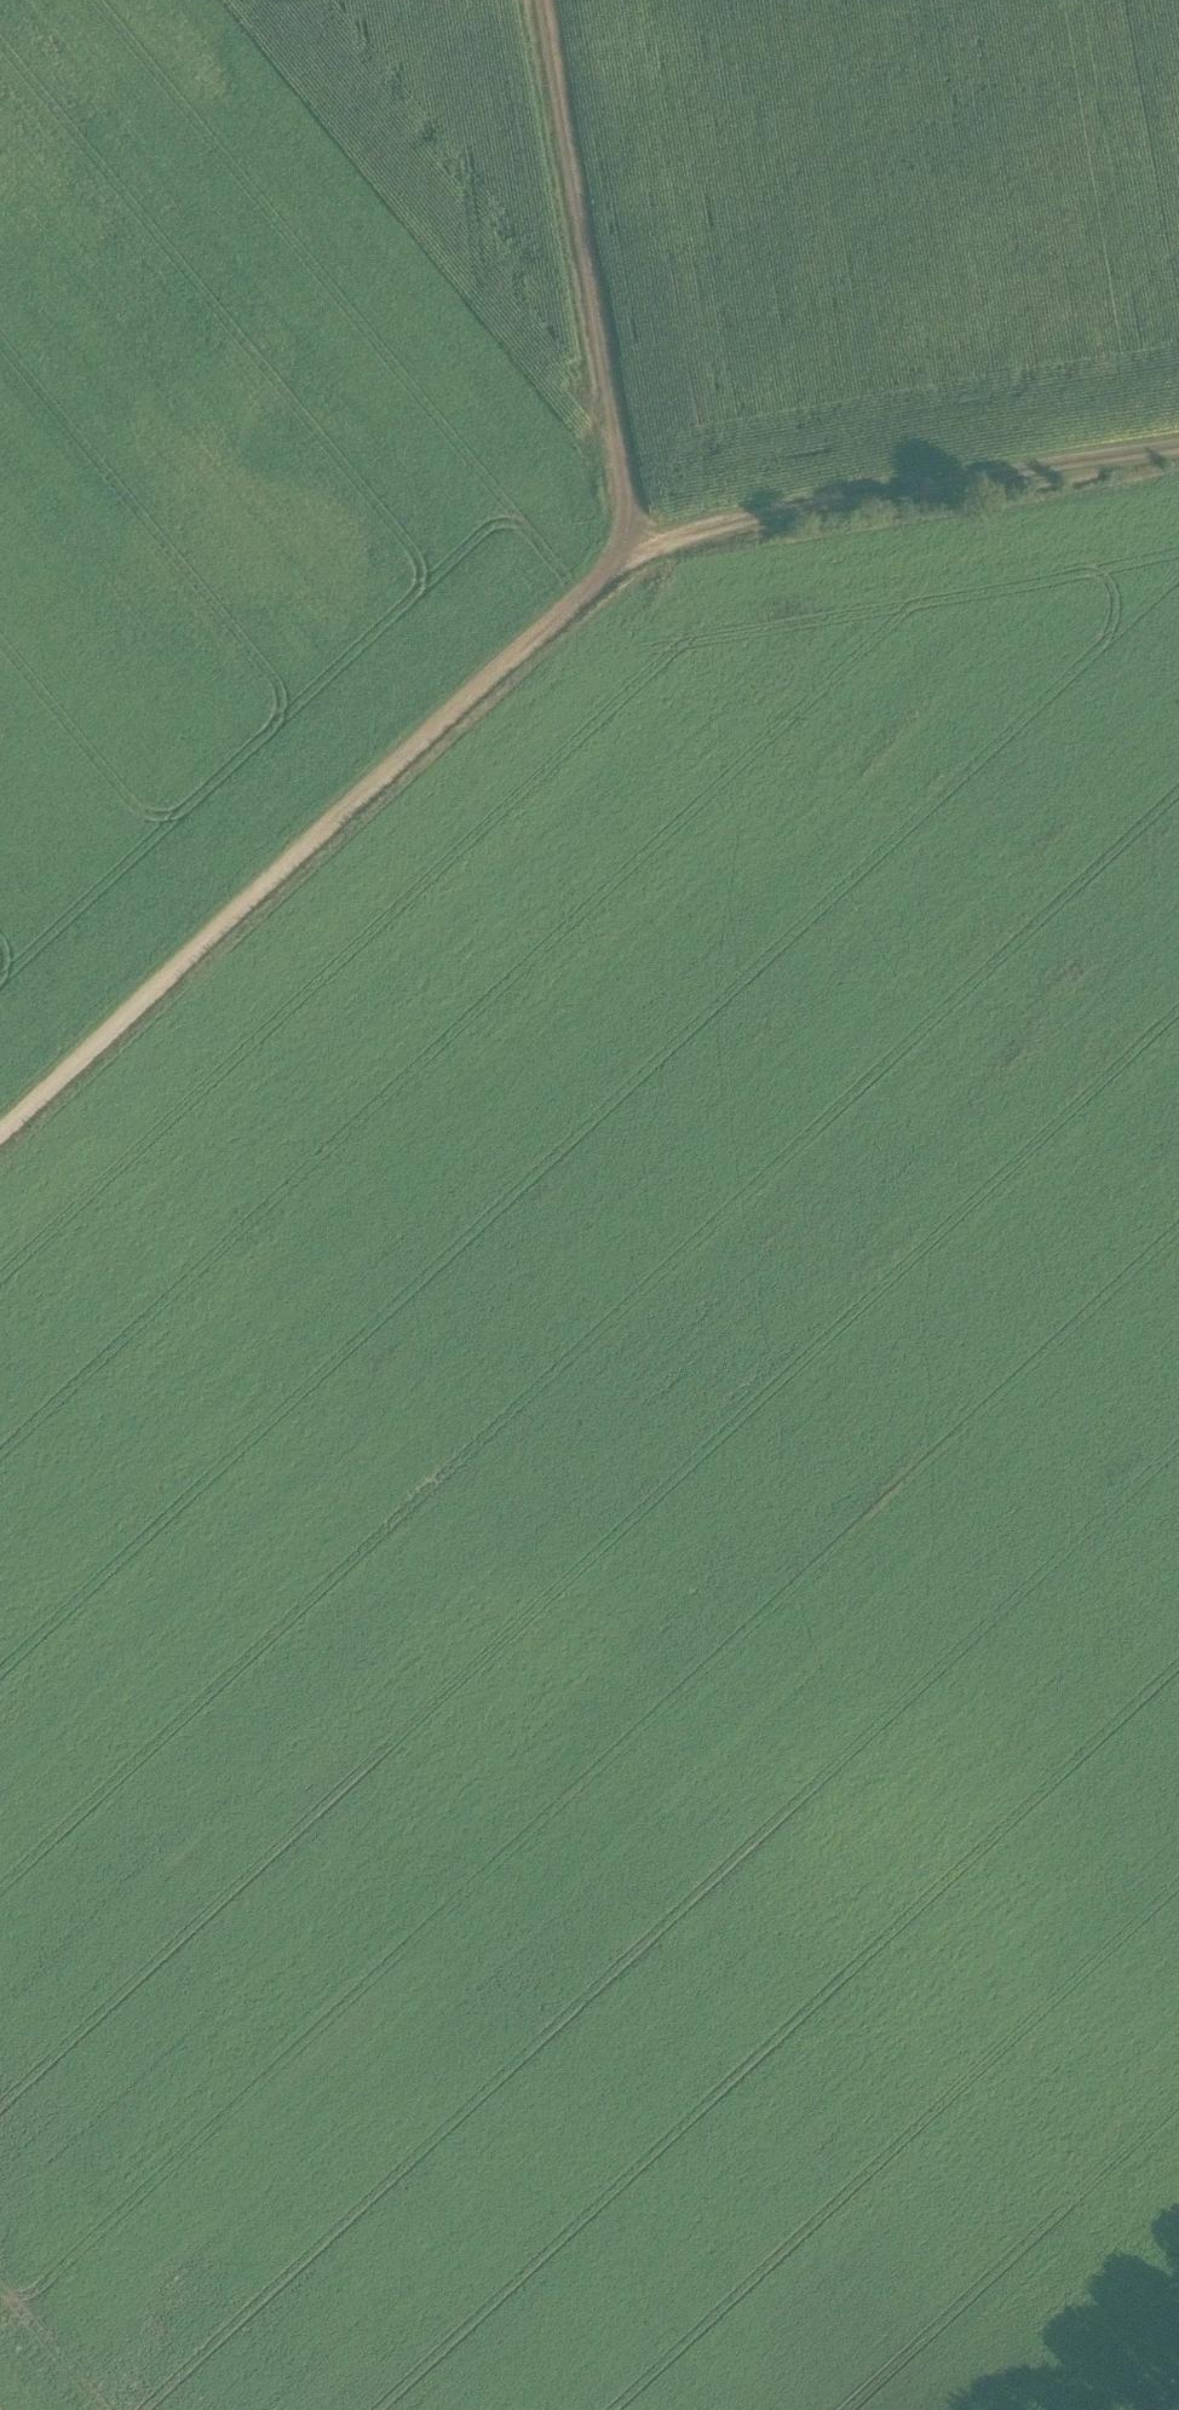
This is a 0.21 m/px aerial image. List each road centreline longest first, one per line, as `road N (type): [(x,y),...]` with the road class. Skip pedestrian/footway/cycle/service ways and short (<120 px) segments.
road 1 (track): [(0,1126),(620,547),(607,411),(536,0)]
road 2 (track): [(620,547),(1178,450)]

